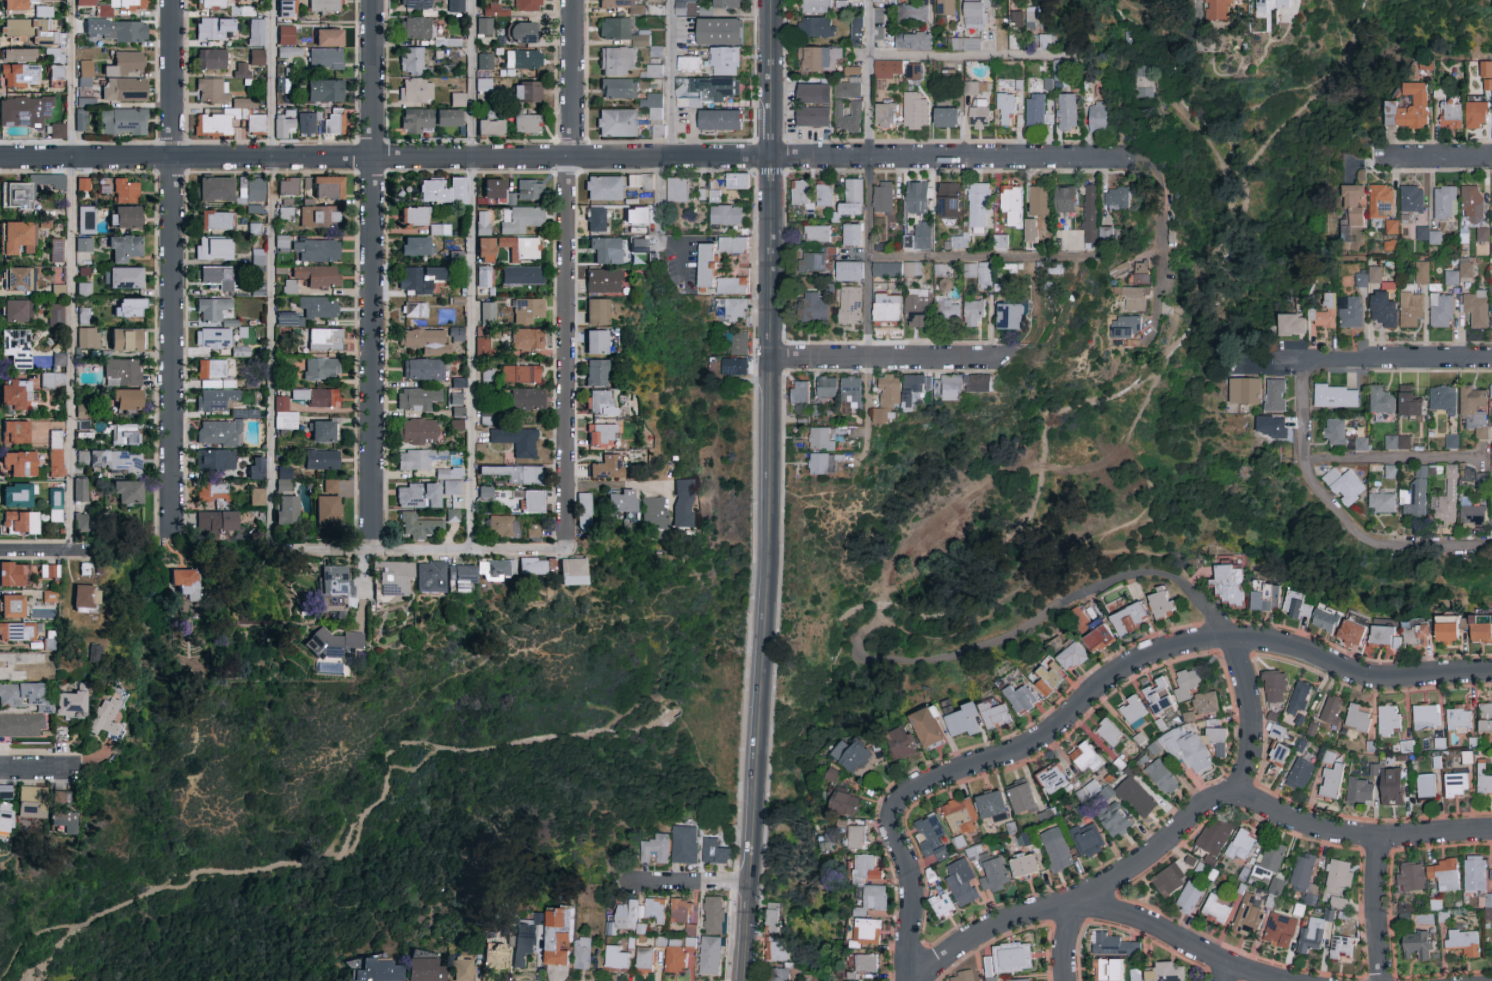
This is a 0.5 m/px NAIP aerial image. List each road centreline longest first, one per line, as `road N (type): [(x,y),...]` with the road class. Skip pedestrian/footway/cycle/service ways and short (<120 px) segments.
road 1 (residential): [(0,157),(1133,156)]
road 2 (tertiary): [(743,980),(773,561),(769,0)]
road 3 (residential): [(910,980),(910,871),(896,830),(903,799),(1031,746),(1122,669),(1230,635),(1291,638),(1371,677),(1491,671)]
road 4 (residential): [(858,649),(864,664),(941,661),(1013,638),(1063,603),(1127,576),(1181,577),(1230,635),(1256,733),(1256,751),(1229,788)]
road 5 (residential): [(371,552),(371,0)]
road 6 (residential): [(177,540),(171,0)]
road 7 (residential): [(1076,903),(1229,788),(1304,822),(1353,833),(1491,830)]
road 8 (residential): [(569,551),(568,156)]
road 9 (residential): [(769,356),(1014,356)]
road 10 (residential): [(1385,549),(1357,534),(1309,472),(1306,361)]
road 11 (residential): [(1275,365),(1491,359)]
road 12 (residential): [(1076,903),(1097,902),(1222,966),(1272,980)]
road 13 (residential): [(371,552),(569,551)]
road 14 (residential): [(910,980),(1028,910),(1076,903)]
road 15 (residential): [(568,156),(571,0)]
road 16 (residential): [(1379,980),(1372,911),(1380,836)]
road 17 (residential): [(747,880),(621,878)]

